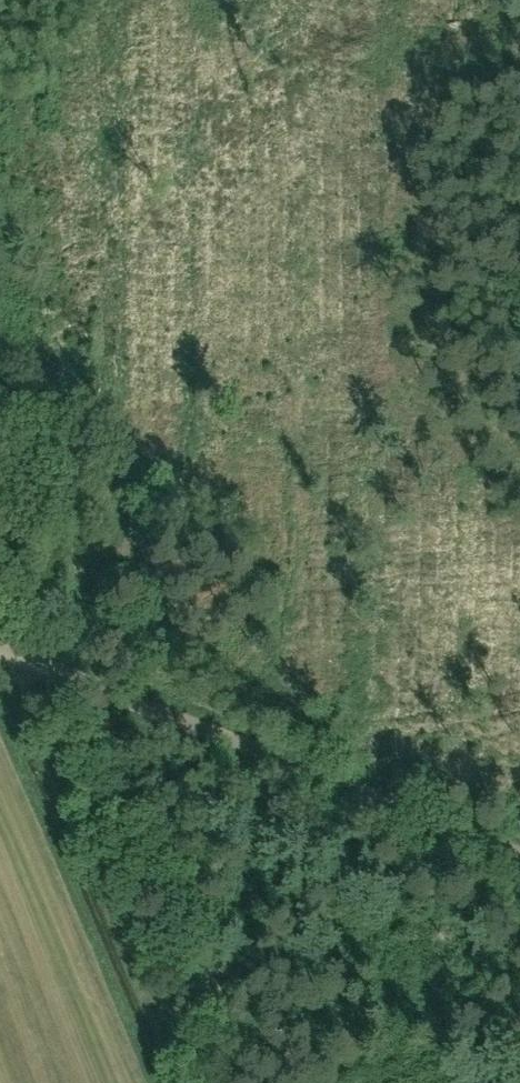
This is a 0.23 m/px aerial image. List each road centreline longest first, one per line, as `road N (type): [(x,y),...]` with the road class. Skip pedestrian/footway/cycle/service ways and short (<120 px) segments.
road 1 (unclassified): [(519,846),(0,646)]

